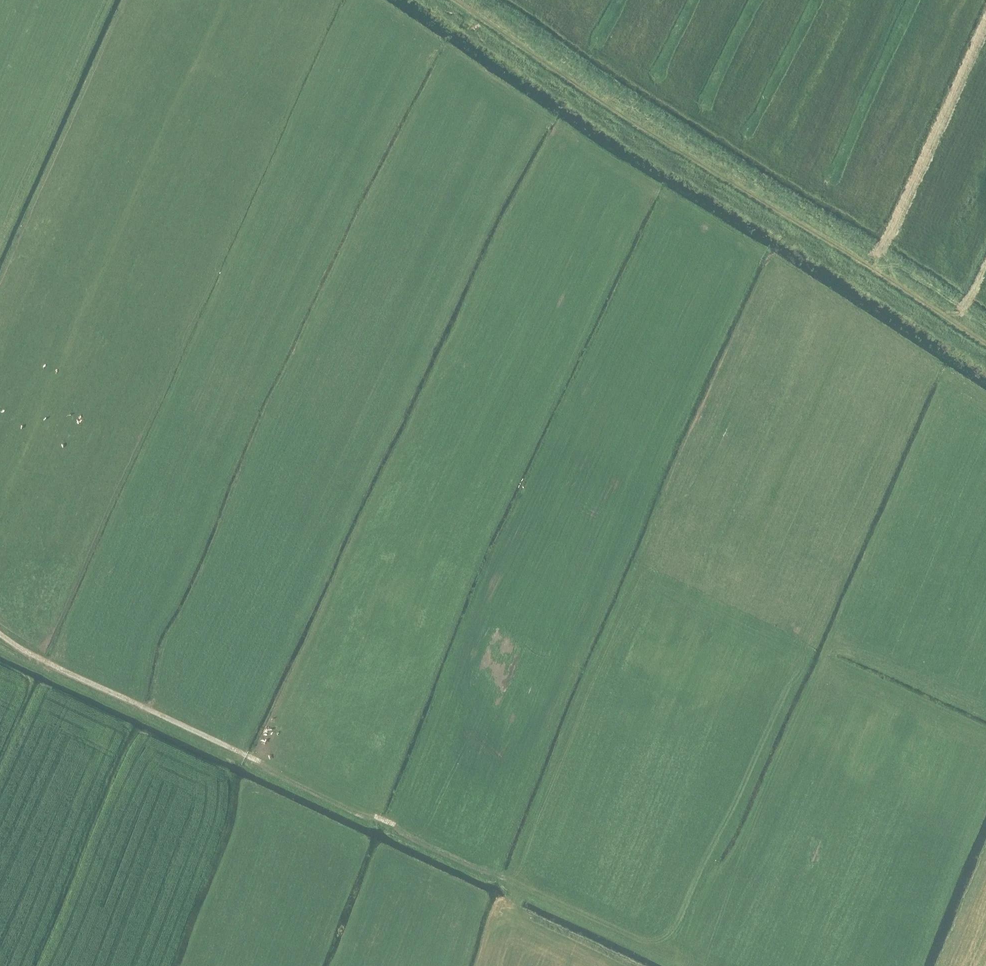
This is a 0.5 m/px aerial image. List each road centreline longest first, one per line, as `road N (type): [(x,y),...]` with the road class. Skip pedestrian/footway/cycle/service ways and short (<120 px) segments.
road 1 (track): [(453,0),(985,344)]

